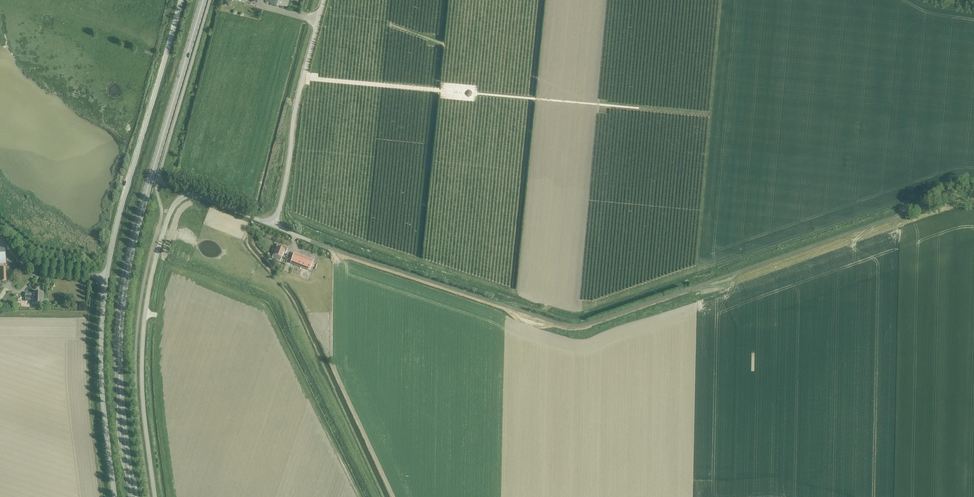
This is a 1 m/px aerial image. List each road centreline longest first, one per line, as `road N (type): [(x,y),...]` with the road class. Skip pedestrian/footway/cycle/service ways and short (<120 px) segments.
road 1 (track): [(333,249),(571,326),(973,197)]
road 2 (secondary): [(132,496),(121,306),(203,0)]
road 3 (unclassified): [(114,496),(101,372),(105,284),(181,0)]
road 4 (track): [(303,76),(638,108)]
road 5 (unclassified): [(193,194),(171,210),(149,284),(142,358),(154,496)]
road 6 (unclassified): [(323,0),(271,225)]

